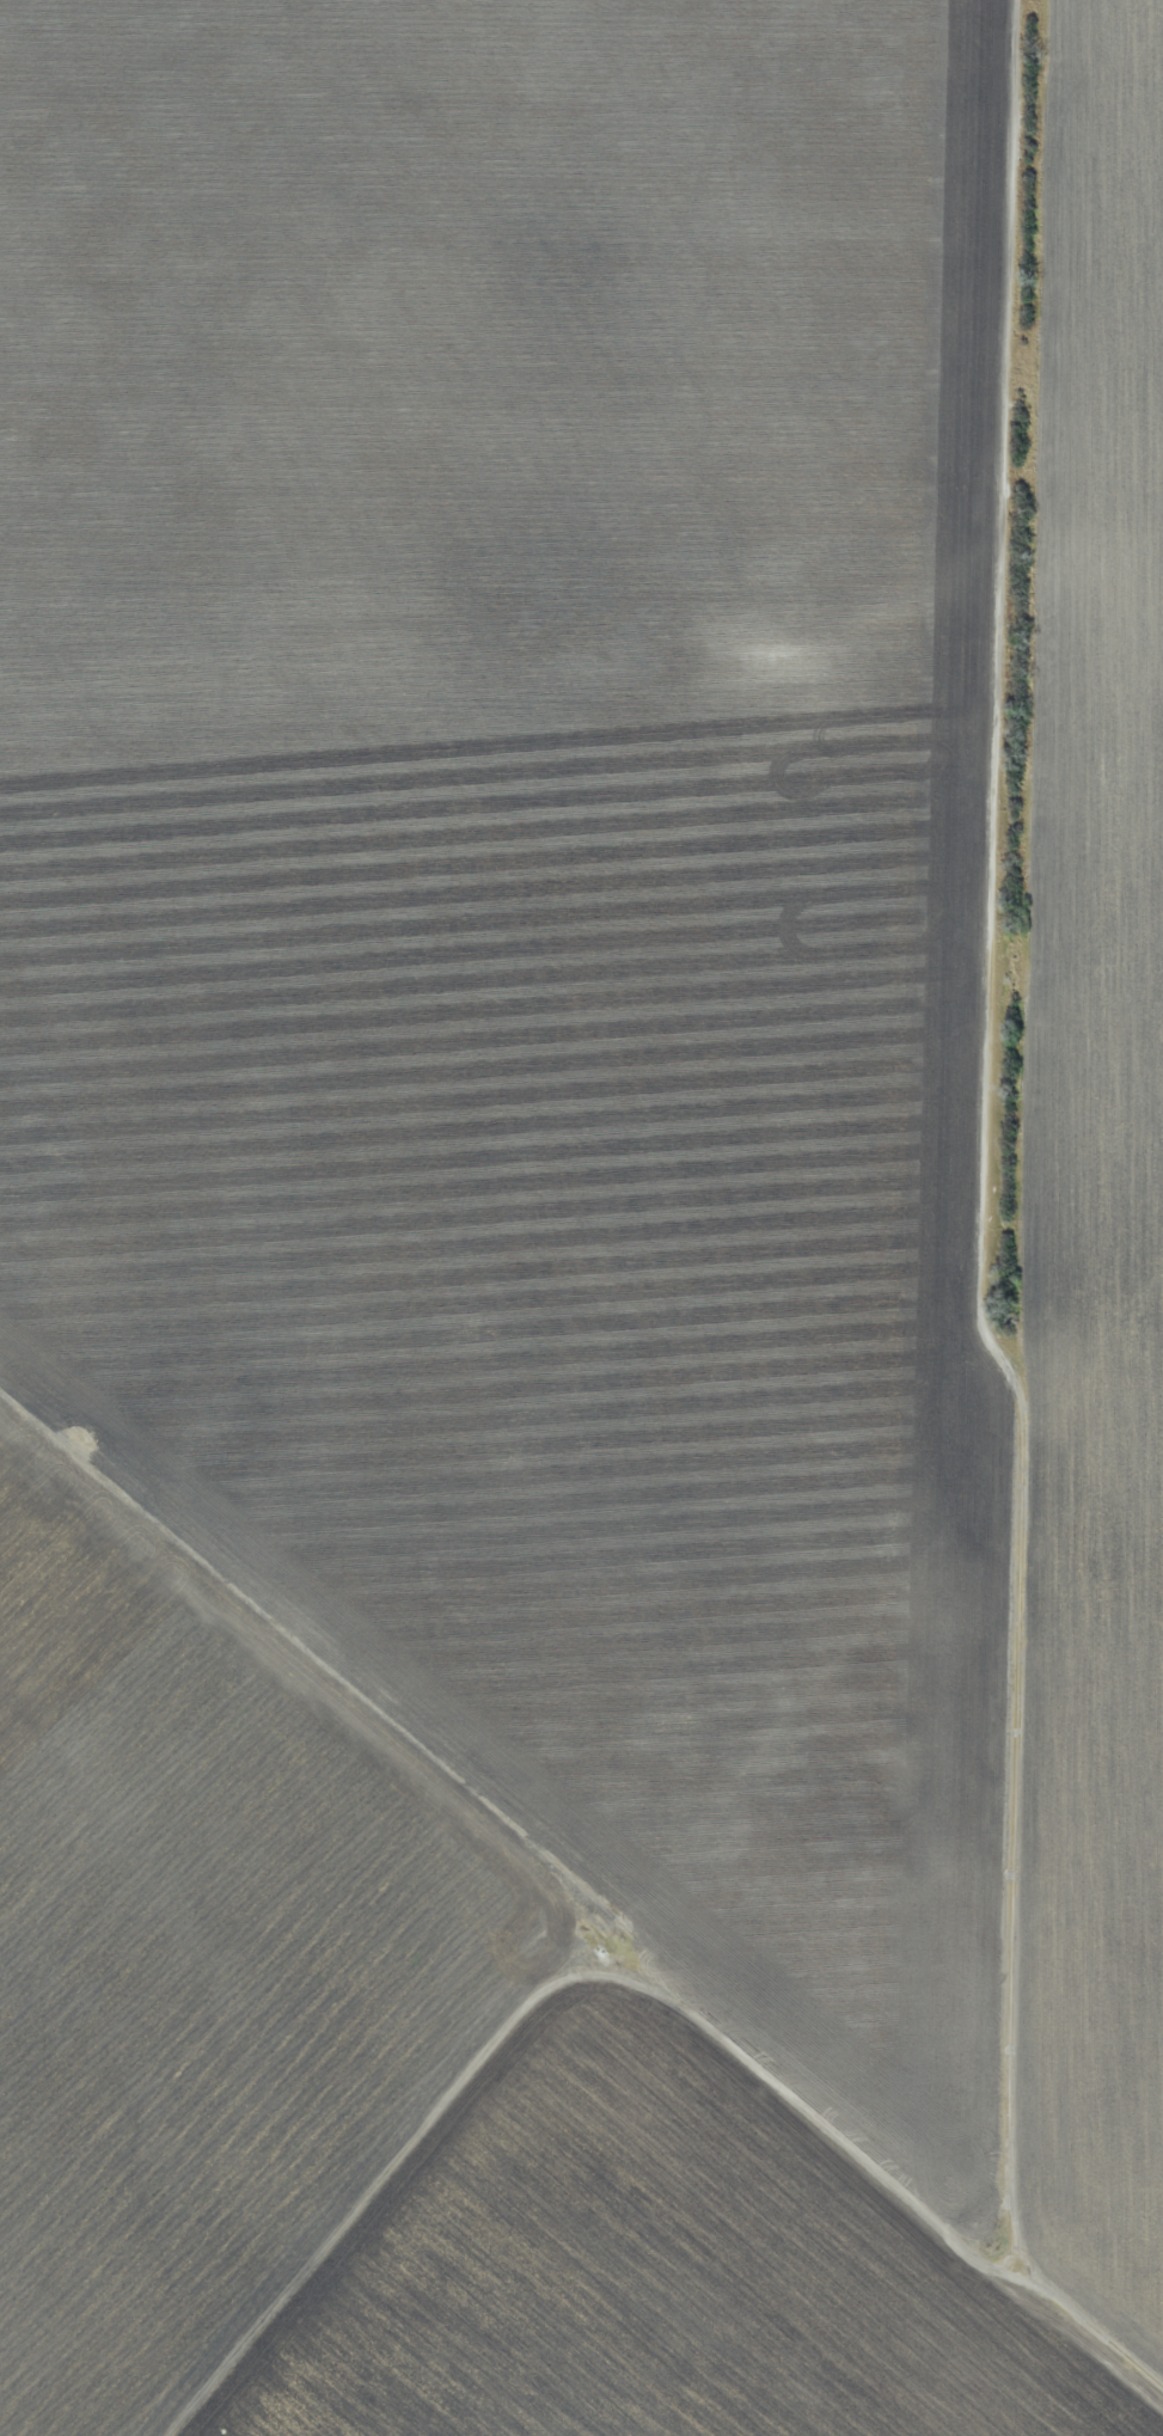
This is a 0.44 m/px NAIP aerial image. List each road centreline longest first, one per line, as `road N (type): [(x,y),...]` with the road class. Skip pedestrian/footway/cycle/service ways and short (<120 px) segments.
road 1 (residential): [(614,1970),(781,2098),(804,2098),(850,2149),(908,2167),(931,2236),(1148,2435)]
road 2 (residential): [(172,2435),(539,1994),(614,1970)]

